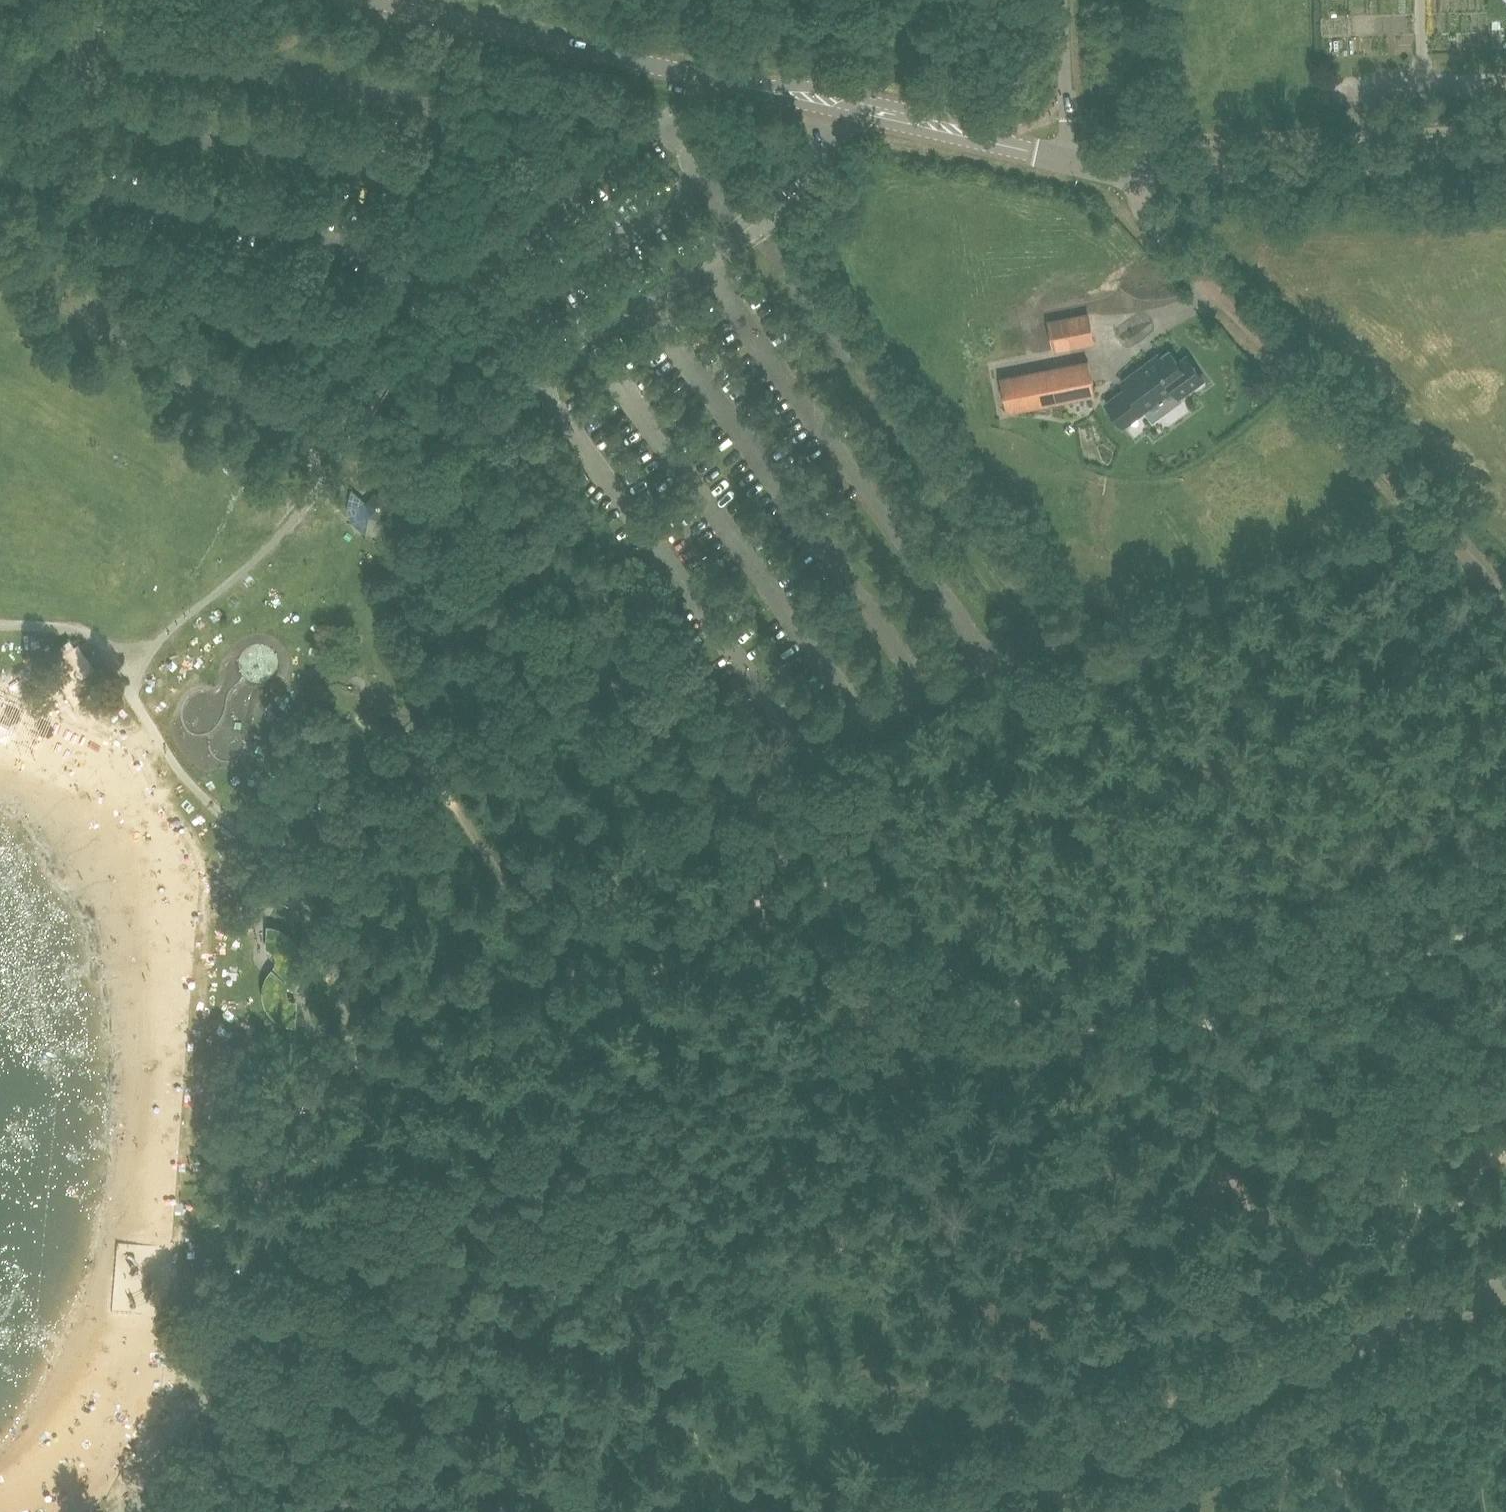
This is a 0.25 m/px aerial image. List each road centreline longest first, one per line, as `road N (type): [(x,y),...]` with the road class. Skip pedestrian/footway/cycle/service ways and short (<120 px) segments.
road 1 (unclassified): [(1066,161),(362,0)]
road 2 (unclassified): [(931,1511),(1505,1283)]
road 3 (residential): [(1505,597),(1142,213),(1130,175)]
road 4 (unclassified): [(1130,175),(1505,149)]
road 5 (unclassified): [(1066,161),(1062,0)]

